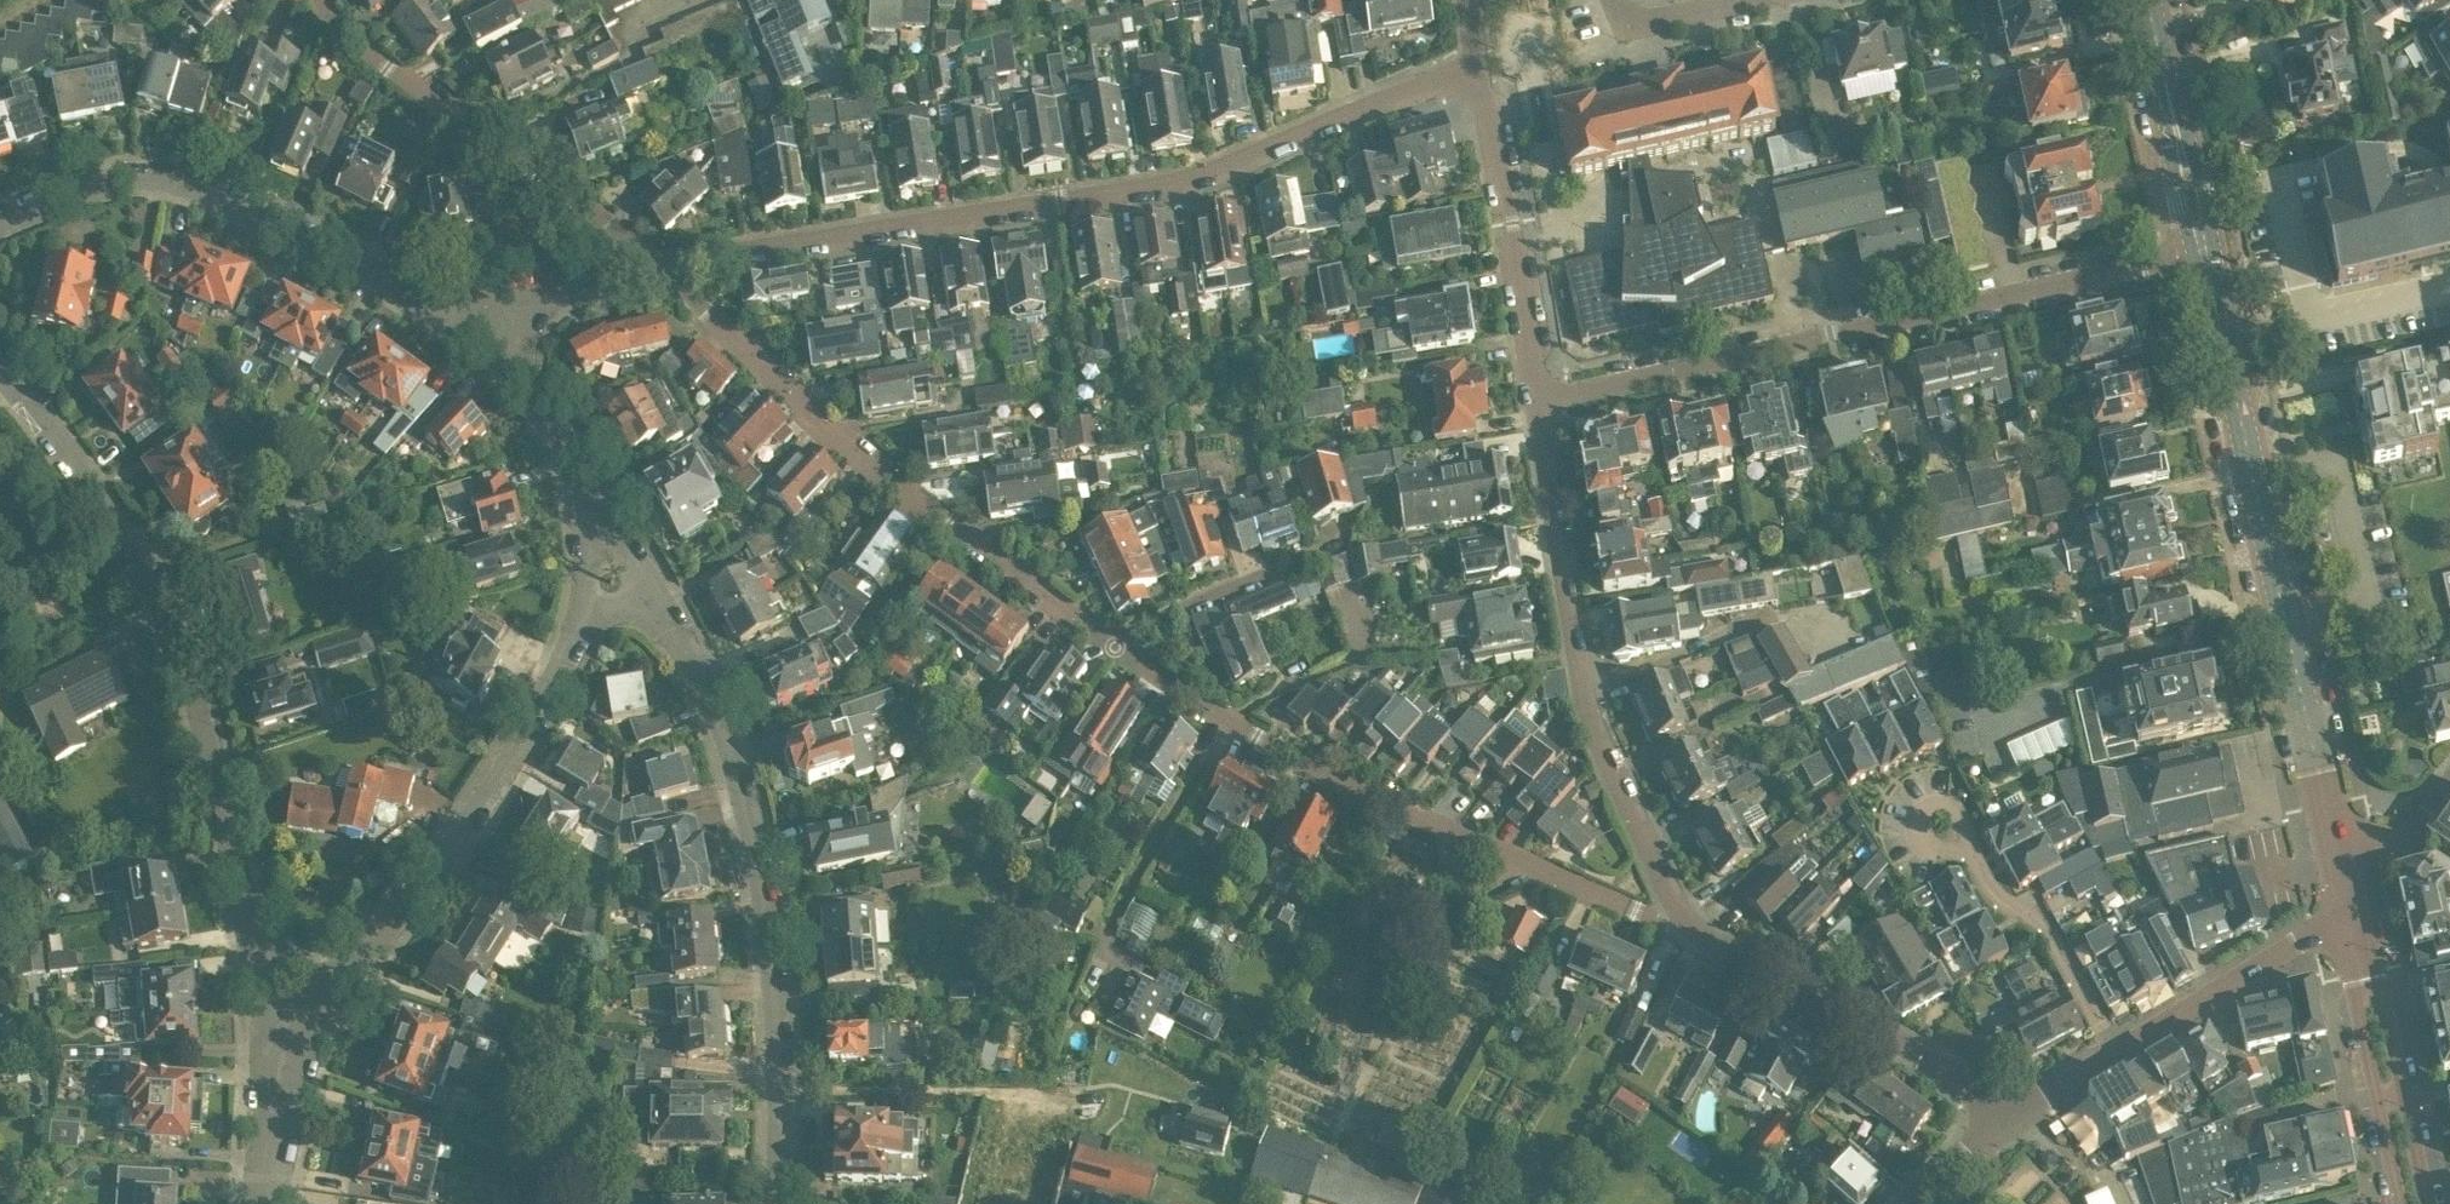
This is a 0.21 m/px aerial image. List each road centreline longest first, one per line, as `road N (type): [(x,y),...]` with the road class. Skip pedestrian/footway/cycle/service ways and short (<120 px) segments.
road 1 (residential): [(654,264),(1158,184),(1476,67)]
road 2 (residential): [(289,1063),(190,676),(115,499),(0,354)]
road 3 (residential): [(1535,401),(2202,250)]
road 4 (residential): [(1680,917),(1635,908),(1320,767),(1226,719),(1093,634)]
road 5 (residential): [(760,1203),(766,1092),(744,839),(692,672),(658,597)]
road 6 (tertiary): [(2335,854),(2202,250)]
road 7 (residential): [(1093,634),(968,546),(654,264)]
road 8 (residential): [(289,1063),(312,1004),(454,836),(592,608)]
road 9 (residential): [(1680,917),(1589,716),(1535,401)]
road 10 (residential): [(467,329),(329,249),(196,196),(79,192),(0,219)]
road 11 (residential): [(654,264),(330,0)]
road 12 (residential): [(2014,1110),(1680,917)]
road 13 (residential): [(1535,401),(1511,222),(1476,67)]
road 14 (residential): [(2113,1049),(2033,907),(2010,916),(1949,815)]
road 15 (residential): [(1093,634),(1358,530)]
road 16 (residential): [(2113,1049),(2347,912)]
road 17 (tertiary): [(2202,250),(2146,0)]
road 18 (tertiary): [(2431,1203),(2383,999),(2359,974)]
road 19 (tertiary): [(2359,974),(2356,1002),(2399,1203)]
road 20 (residential): [(467,329),(556,287),(654,264)]
road 21 (residential): [(584,479),(510,366),(467,329)]
road 22 (residential): [(2335,854),(2405,827),(2449,773)]
road 23 (residential): [(262,1203),(289,1063)]
road 24 (residential): [(1907,1203),(2014,1110)]
road 25 (residential): [(658,597),(584,479)]
road 26 (residential): [(592,608),(584,479)]

